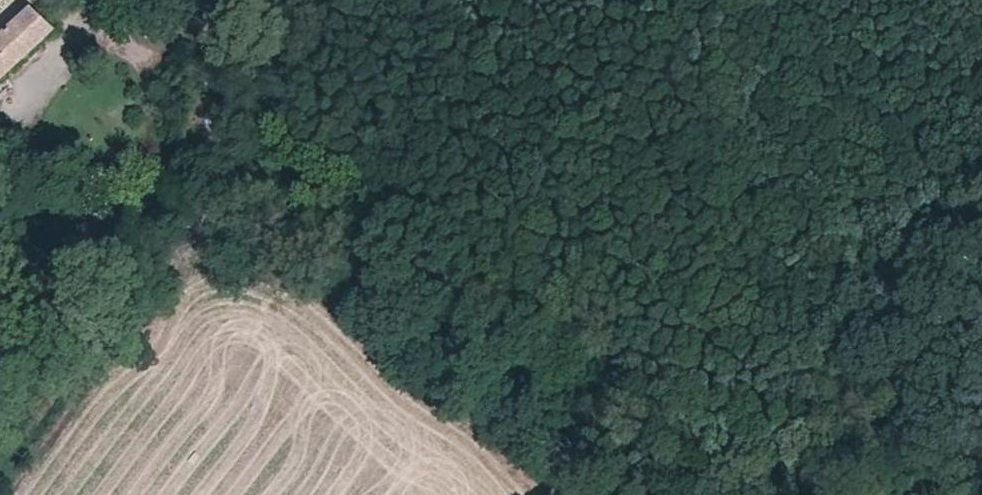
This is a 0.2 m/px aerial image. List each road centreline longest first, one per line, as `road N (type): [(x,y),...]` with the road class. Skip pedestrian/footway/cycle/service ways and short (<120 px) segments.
road 1 (track): [(292,0),(211,106),(203,126),(209,148),(677,494)]

